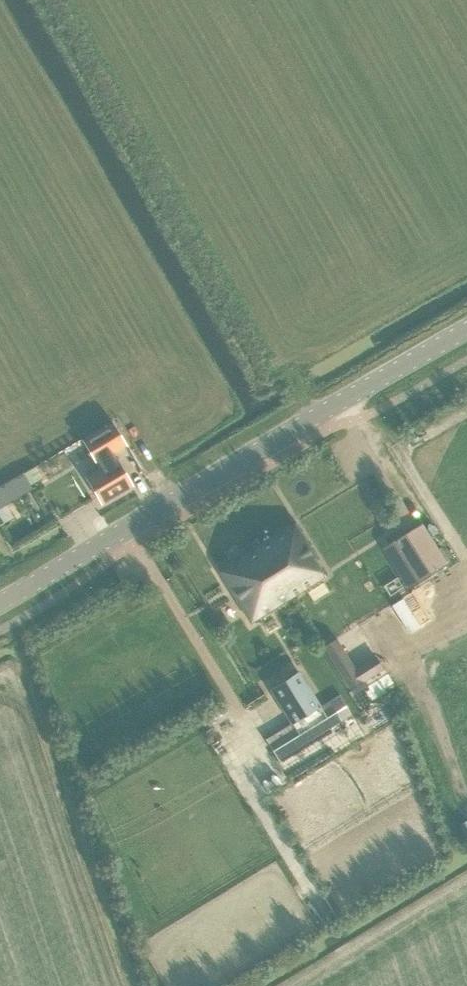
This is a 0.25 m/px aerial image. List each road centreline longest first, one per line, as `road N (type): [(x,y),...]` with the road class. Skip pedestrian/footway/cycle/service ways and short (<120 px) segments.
road 1 (tertiary): [(0,605),(466,331)]

